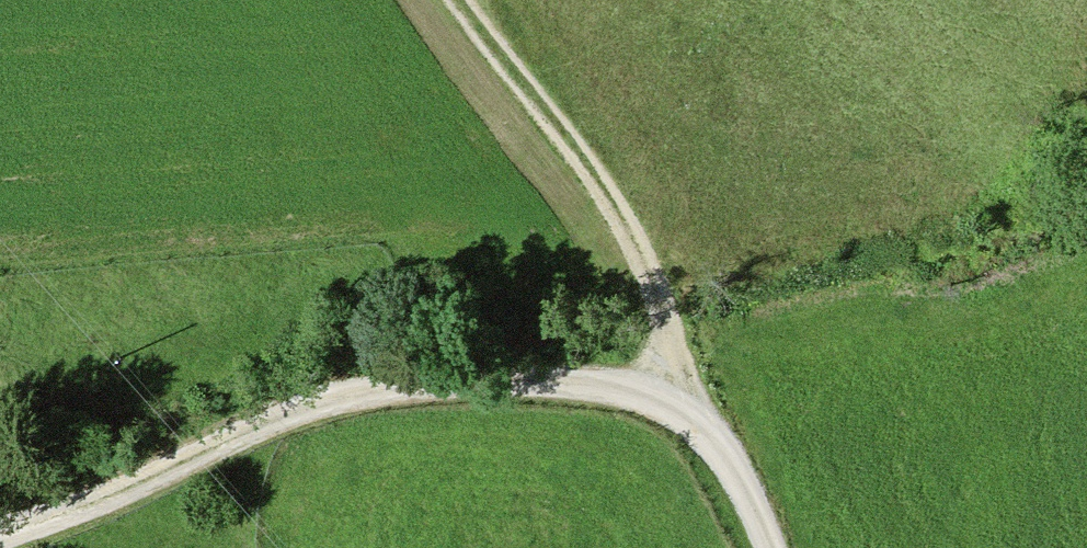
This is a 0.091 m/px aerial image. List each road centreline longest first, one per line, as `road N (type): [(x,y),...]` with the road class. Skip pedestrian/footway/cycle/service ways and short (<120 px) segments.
road 1 (track): [(0,528),(92,503),(337,393),(451,377),(680,389)]
road 2 (track): [(680,389),(642,272),(571,154),(454,0)]
road 3 (track): [(680,389),(761,547)]

